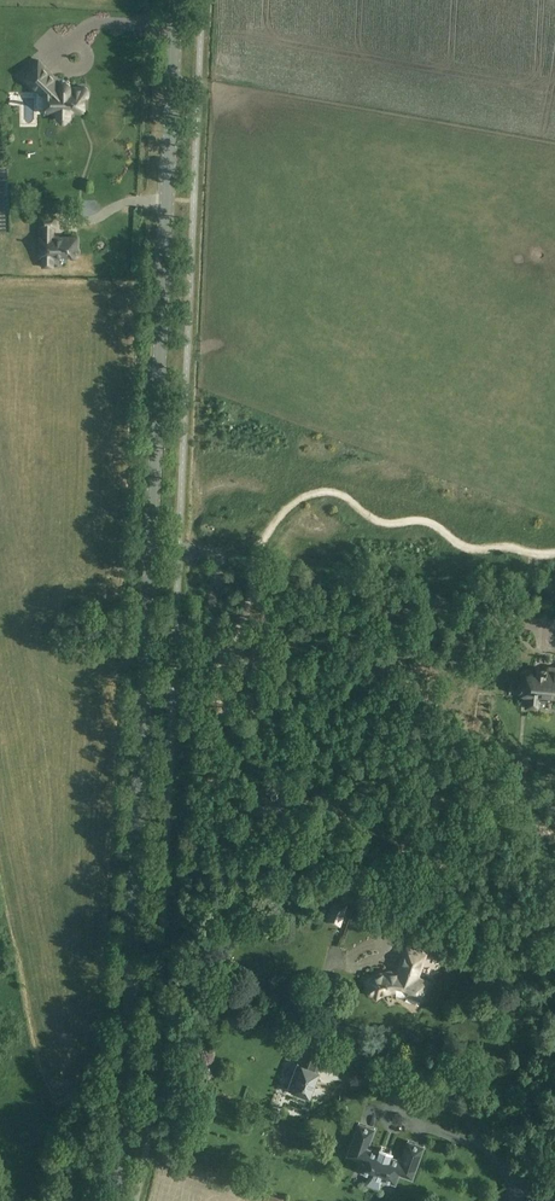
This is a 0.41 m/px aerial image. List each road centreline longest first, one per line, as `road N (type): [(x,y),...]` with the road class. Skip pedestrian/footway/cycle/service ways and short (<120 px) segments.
road 1 (secondary): [(113,1200),(128,1068),(177,0)]
road 2 (track): [(554,835),(491,793),(466,801),(391,789),(260,813),(226,803),(214,767),(223,665)]
road 3 (track): [(224,649),(242,621),(251,564),(268,528),(312,495),(333,493),(394,526),(433,520),(468,550),(554,553)]
road 4 (track): [(317,936),(330,1013),(340,1028),(400,1056),(451,1099)]

